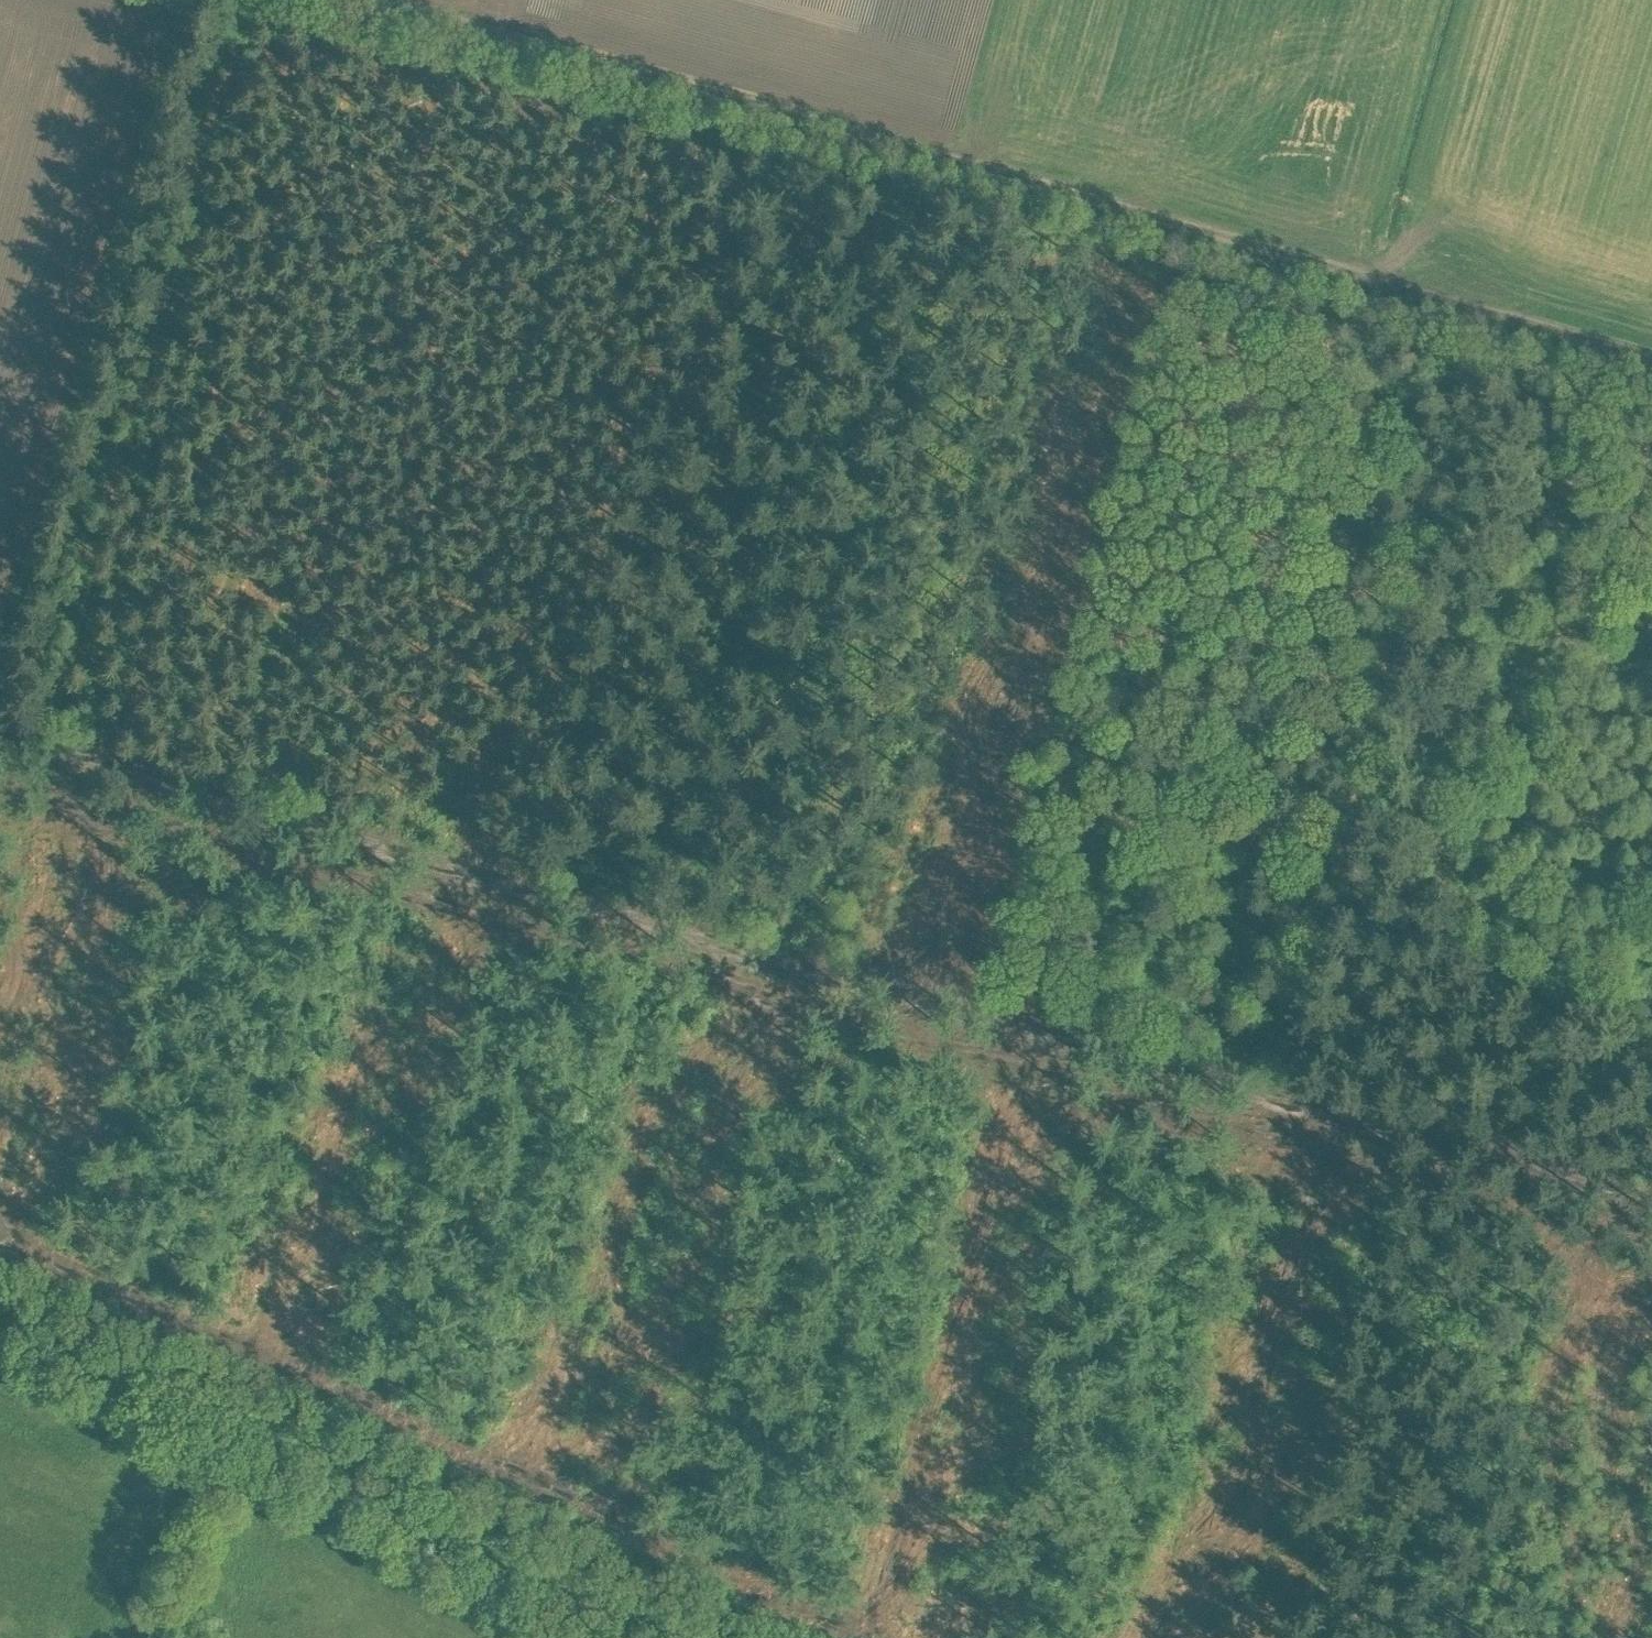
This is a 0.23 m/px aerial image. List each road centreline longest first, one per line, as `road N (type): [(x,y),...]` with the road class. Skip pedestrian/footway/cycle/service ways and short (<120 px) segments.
road 1 (track): [(0,727),(1651,1194)]
road 2 (track): [(726,1637),(0,1305)]

